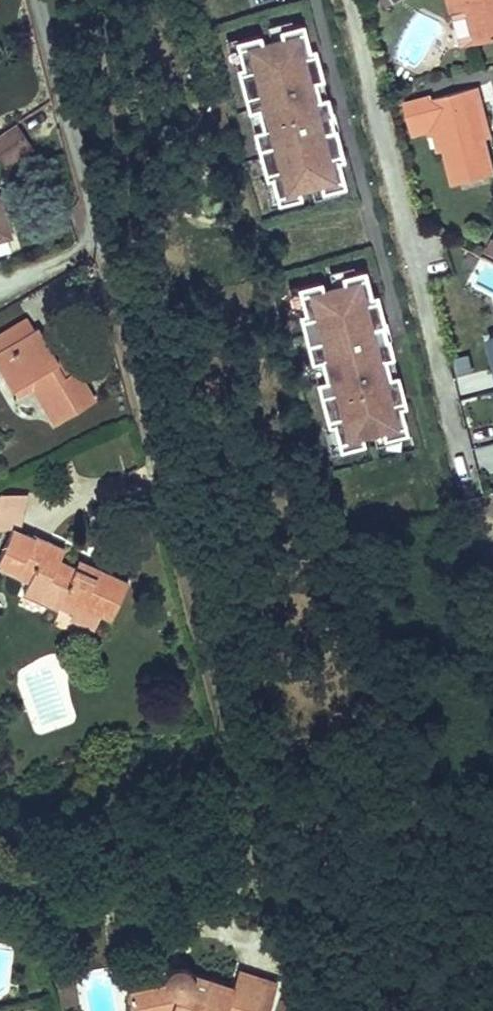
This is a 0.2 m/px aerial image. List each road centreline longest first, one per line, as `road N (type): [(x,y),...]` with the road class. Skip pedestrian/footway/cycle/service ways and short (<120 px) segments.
road 1 (residential): [(34,0),(231,769)]
road 2 (residential): [(463,487),(344,0)]

